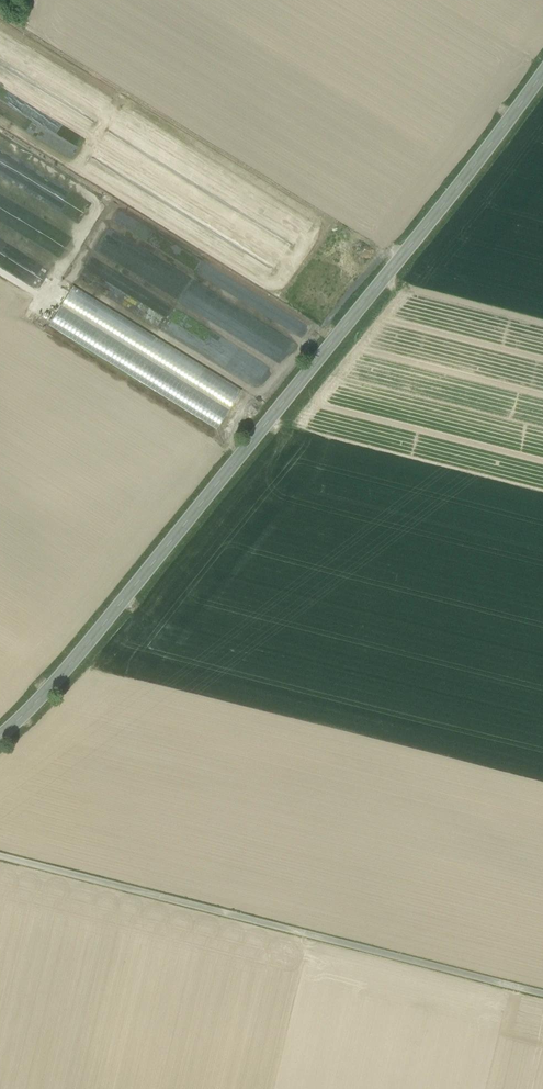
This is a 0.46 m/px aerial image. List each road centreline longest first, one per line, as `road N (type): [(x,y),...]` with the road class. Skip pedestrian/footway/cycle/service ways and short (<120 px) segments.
road 1 (tertiary): [(0,736),(62,678),(542,73)]
road 2 (unclassified): [(542,989),(0,855)]

